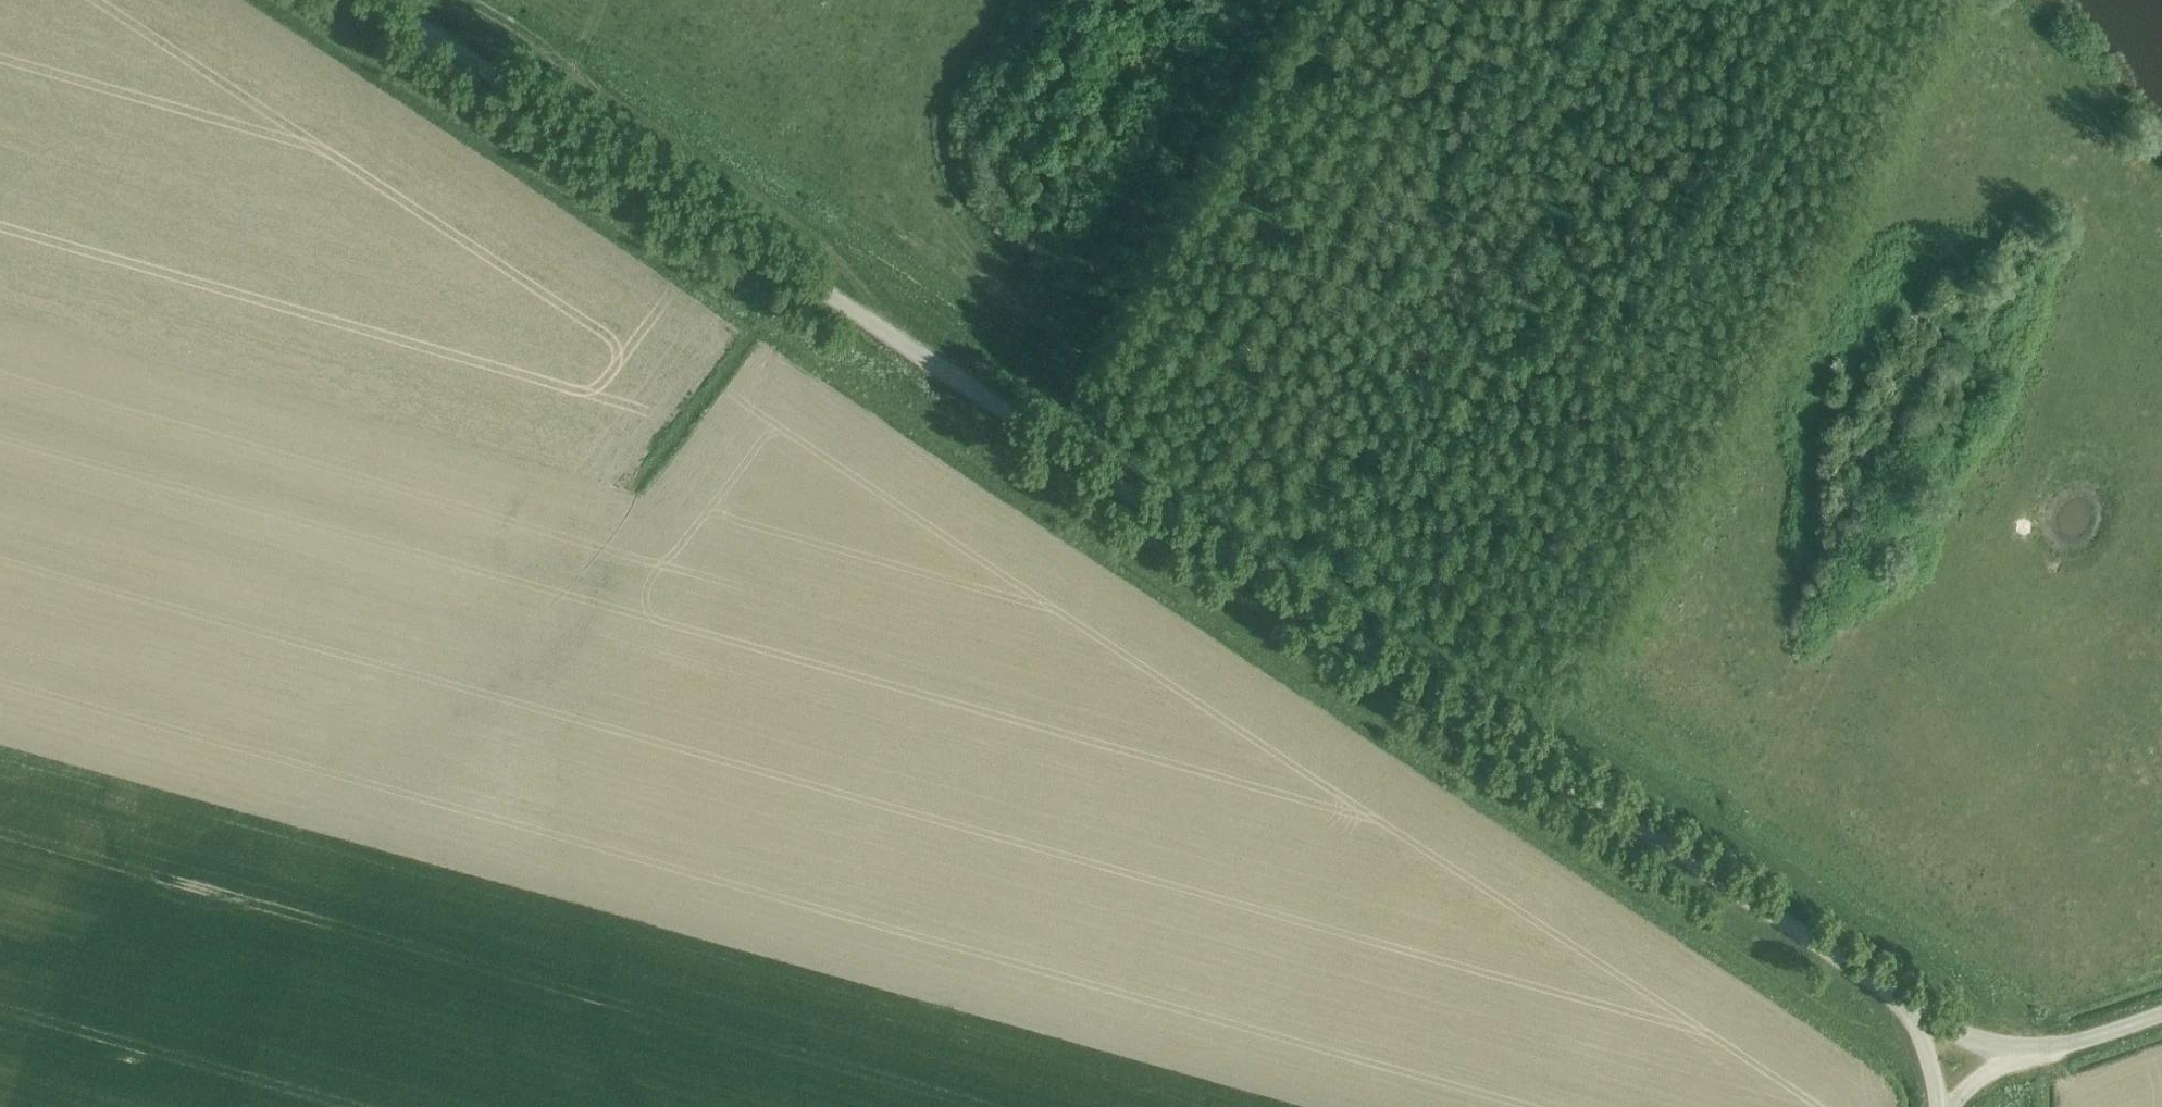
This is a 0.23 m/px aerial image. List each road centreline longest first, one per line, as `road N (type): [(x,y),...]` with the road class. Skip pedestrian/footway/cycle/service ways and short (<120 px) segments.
road 1 (unclassified): [(1906,1006),(397,0)]
road 2 (unclassified): [(2043,1049),(1971,1039),(1906,1006)]
road 3 (unclassified): [(2043,1049),(2161,1014)]

